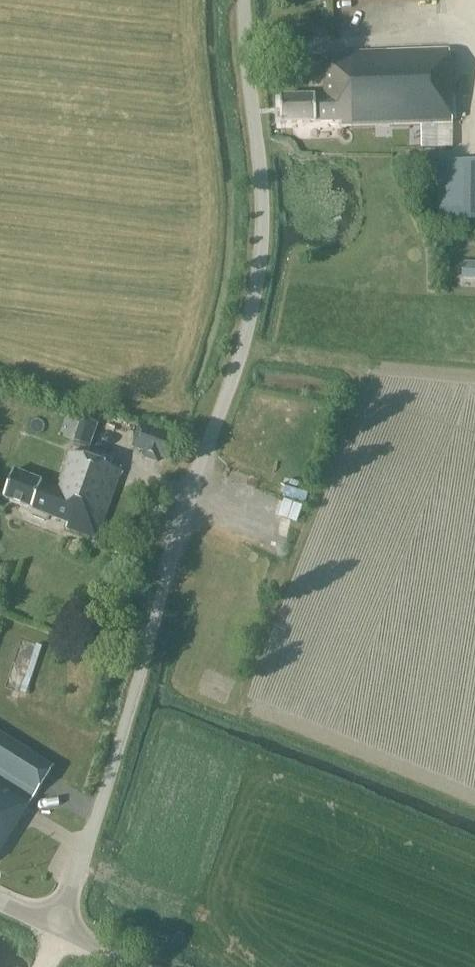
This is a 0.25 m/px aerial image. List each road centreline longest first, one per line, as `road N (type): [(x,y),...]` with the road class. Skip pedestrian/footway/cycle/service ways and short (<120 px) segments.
road 1 (unclassified): [(59,928),(252,307),(262,200),(244,0)]

